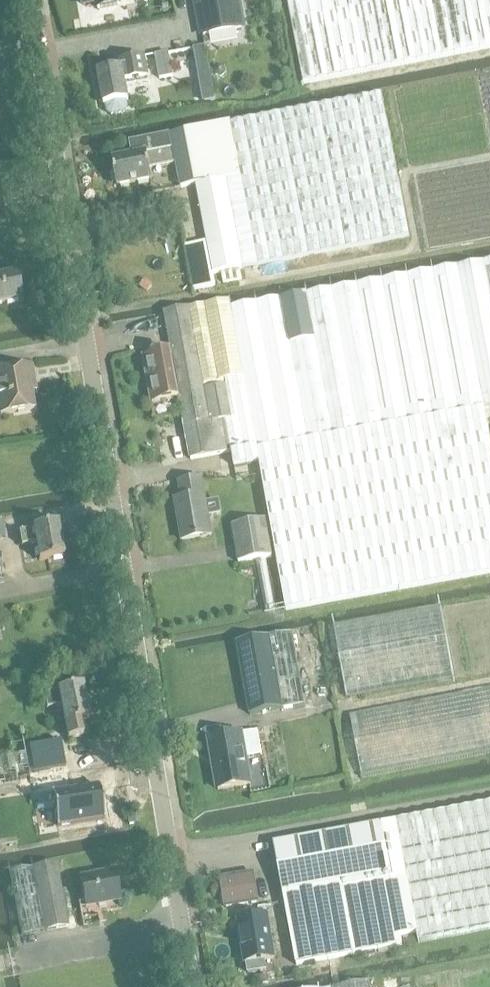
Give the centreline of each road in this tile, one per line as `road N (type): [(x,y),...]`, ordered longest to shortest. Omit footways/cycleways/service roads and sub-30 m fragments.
road 1 (tertiary): [(194,986),(32,0)]

